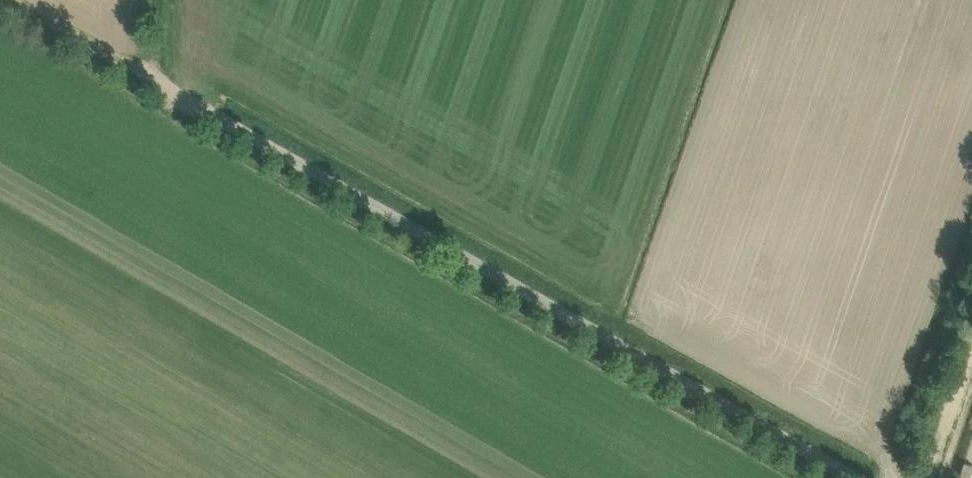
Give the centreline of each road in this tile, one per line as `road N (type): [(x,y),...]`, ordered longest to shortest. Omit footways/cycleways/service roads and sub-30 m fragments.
road 1 (unclassified): [(879,477),(158,78)]
road 2 (track): [(158,78),(31,0)]
road 3 (track): [(923,477),(971,339)]

